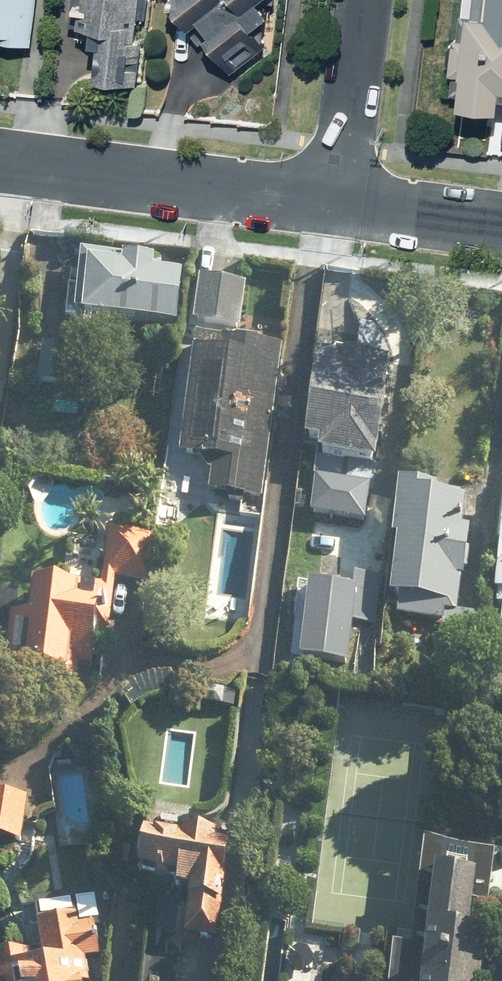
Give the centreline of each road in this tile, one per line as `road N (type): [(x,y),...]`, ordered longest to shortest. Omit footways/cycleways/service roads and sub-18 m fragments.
road 1 (residential): [(0,162),(337,204)]
road 2 (residential): [(337,204),(363,0)]
road 3 (residential): [(337,204),(501,225)]

